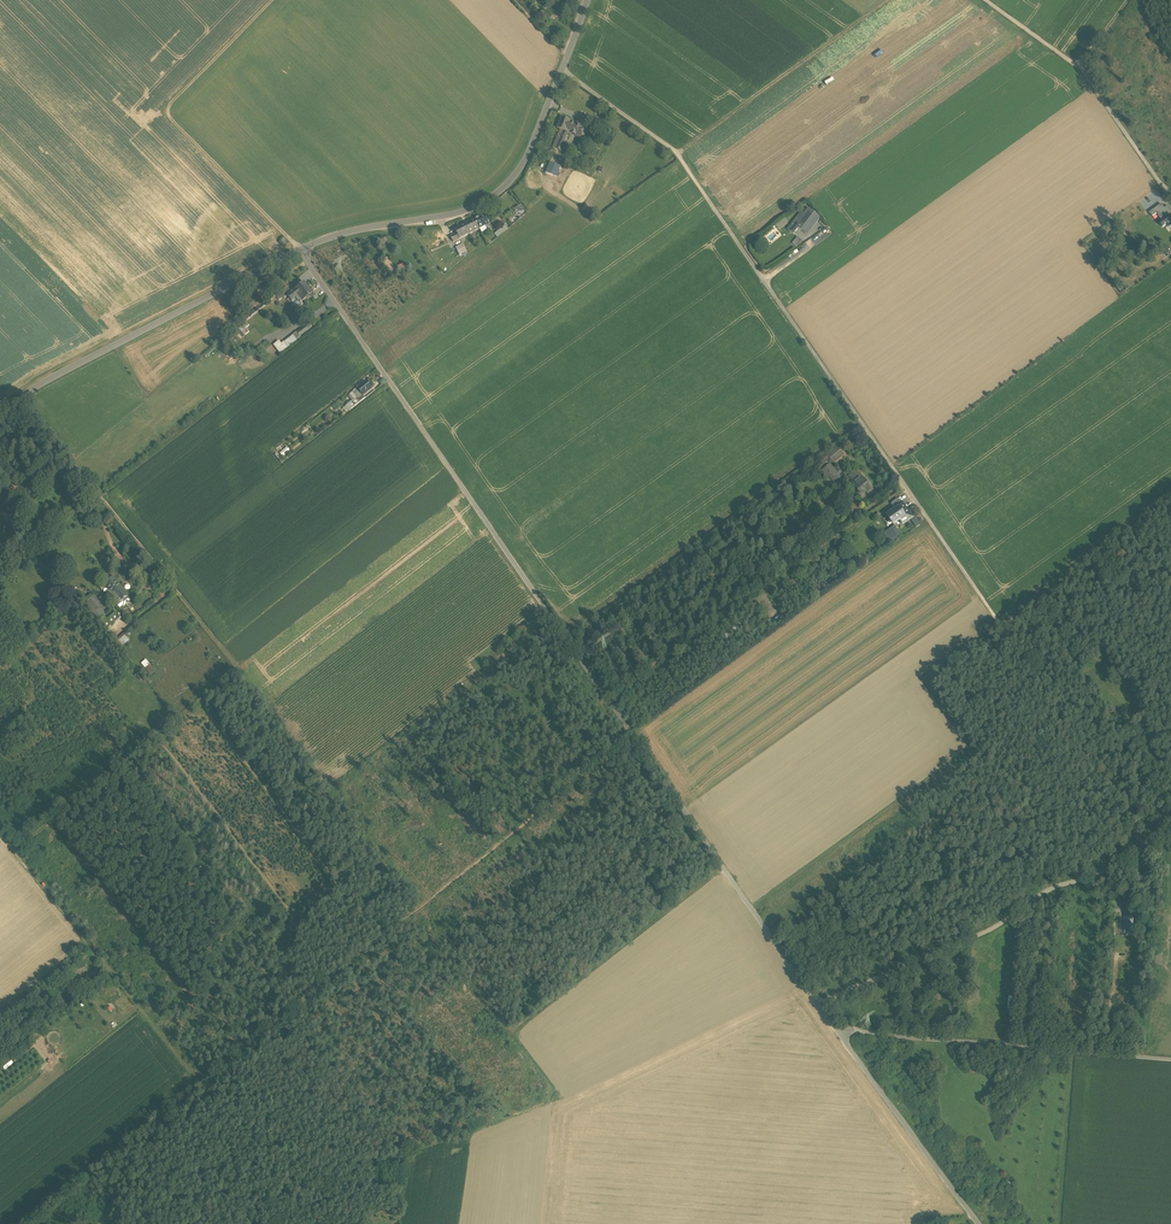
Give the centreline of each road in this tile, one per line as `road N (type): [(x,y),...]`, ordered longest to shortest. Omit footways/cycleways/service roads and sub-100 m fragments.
road 1 (unclassified): [(299,250),(608,710),(836,1029)]
road 2 (track): [(628,738),(26,1223)]
road 3 (secondary): [(586,0),(530,151),(496,194),(466,211),(349,232),(299,250)]
road 4 (track): [(1170,825),(1107,870),(1056,889),(976,940),(817,1004)]
road 5 (track): [(562,1102),(337,799)]
road 6 (track): [(273,0),(164,112),(299,250)]
road 7 (secondary): [(299,250),(0,412)]
road 8 (unclassified): [(1170,1059),(836,1029)]
road 9 (track): [(933,522),(1007,628),(1170,505)]
road 10 (track): [(203,1083),(0,833)]
road 11 (track): [(14,850),(242,673)]
road 12 (track): [(514,1035),(725,871)]
road 13 (track): [(176,590),(330,791)]
road 14 (unclassified): [(836,1029),(979,1223)]
road 15 (track): [(682,156),(871,19)]
road 16 (track): [(584,668),(680,576),(725,546)]

